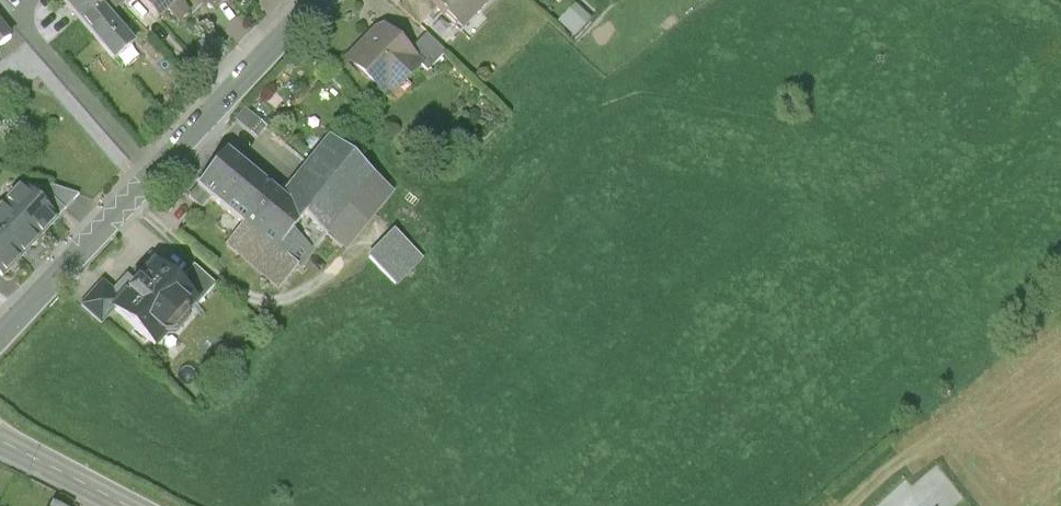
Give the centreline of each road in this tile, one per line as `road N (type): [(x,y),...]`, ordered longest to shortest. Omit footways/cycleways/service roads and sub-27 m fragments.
road 1 (tertiary): [(0,336),(314,0)]
road 2 (secondary): [(0,443),(124,505)]

